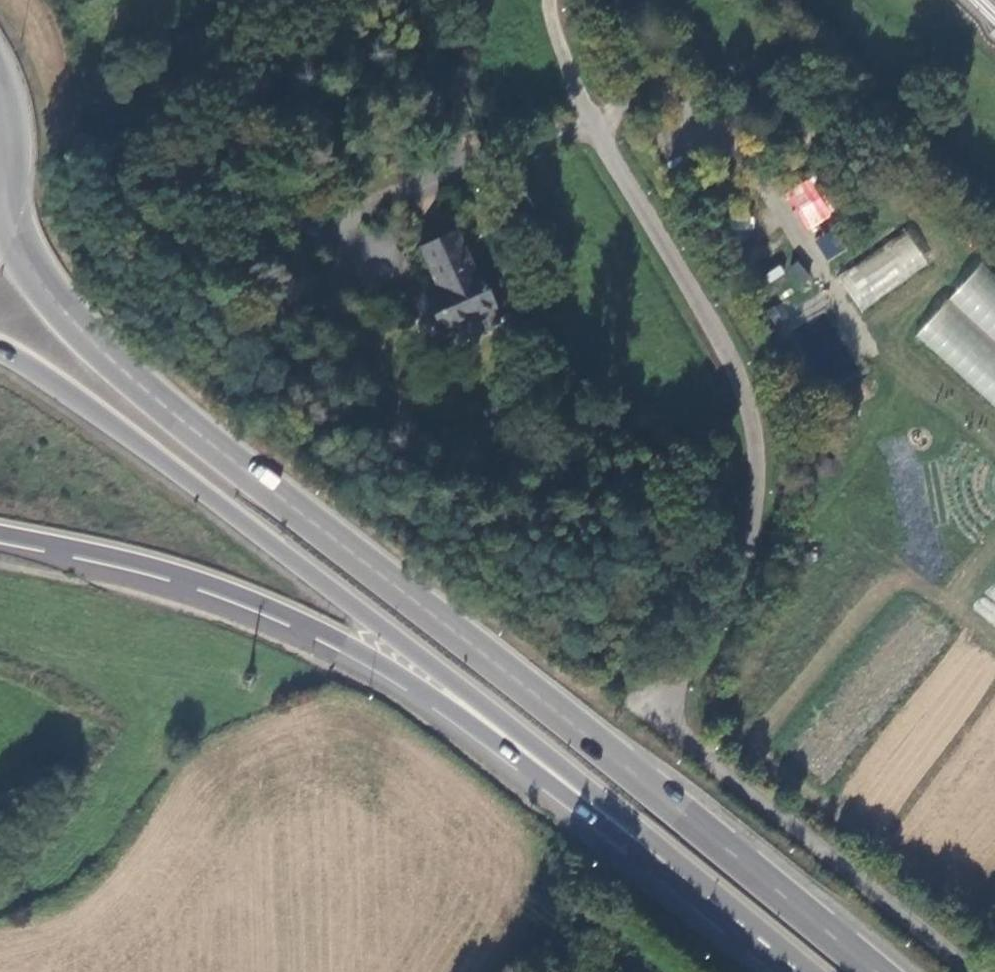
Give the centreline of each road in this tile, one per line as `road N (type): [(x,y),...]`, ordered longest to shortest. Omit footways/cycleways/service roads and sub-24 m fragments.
road 1 (trunk): [(876,971),(117,363),(42,286),(7,224)]
road 2 (residential): [(589,120),(711,317),(753,418),(758,493),(751,532),(732,588),(685,657),(675,722),(975,971)]
road 3 (trunk): [(0,347),(213,495),(481,701),(677,859),(751,930)]
road 4 (trunk): [(0,532),(192,577),(339,638),(397,671),(684,896),(751,930)]
road 5 (track): [(0,899),(48,881),(68,862),(144,733),(162,716),(251,689)]
road 6 (track): [(589,120),(626,103),(659,71),(687,38),(700,0)]
road 7 (trunk): [(7,224),(21,143),(0,62)]

